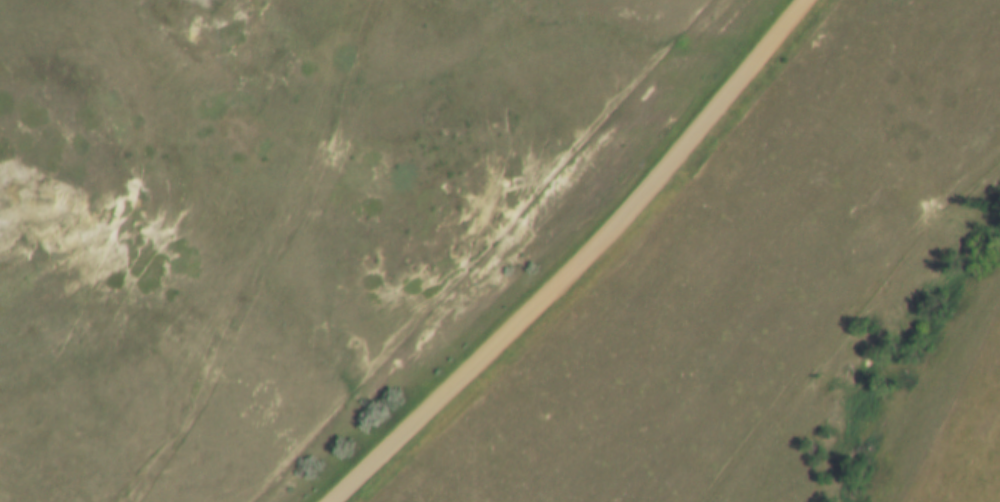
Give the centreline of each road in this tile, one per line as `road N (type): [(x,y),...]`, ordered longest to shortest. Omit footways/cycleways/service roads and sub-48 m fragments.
road 1 (tertiary): [(804,0),(587,258),(336,501)]

